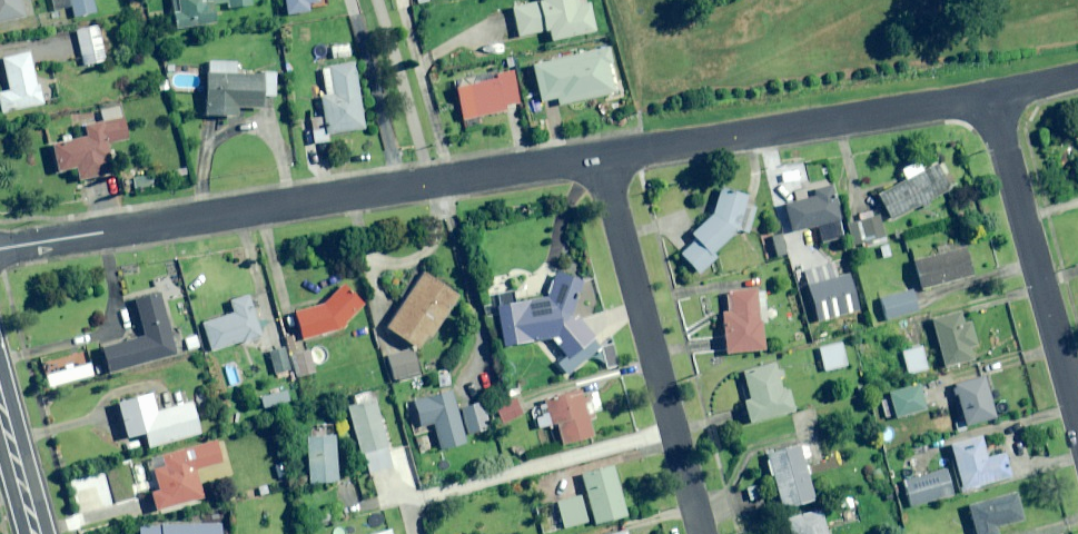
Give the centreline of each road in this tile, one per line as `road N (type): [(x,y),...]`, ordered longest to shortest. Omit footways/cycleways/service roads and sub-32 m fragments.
road 1 (residential): [(0,251),(601,158)]
road 2 (residential): [(601,158),(995,99)]
road 3 (residential): [(601,158),(702,533)]
road 4 (residential): [(995,99),(1077,408)]
road 5 (primary): [(0,378),(41,533)]

